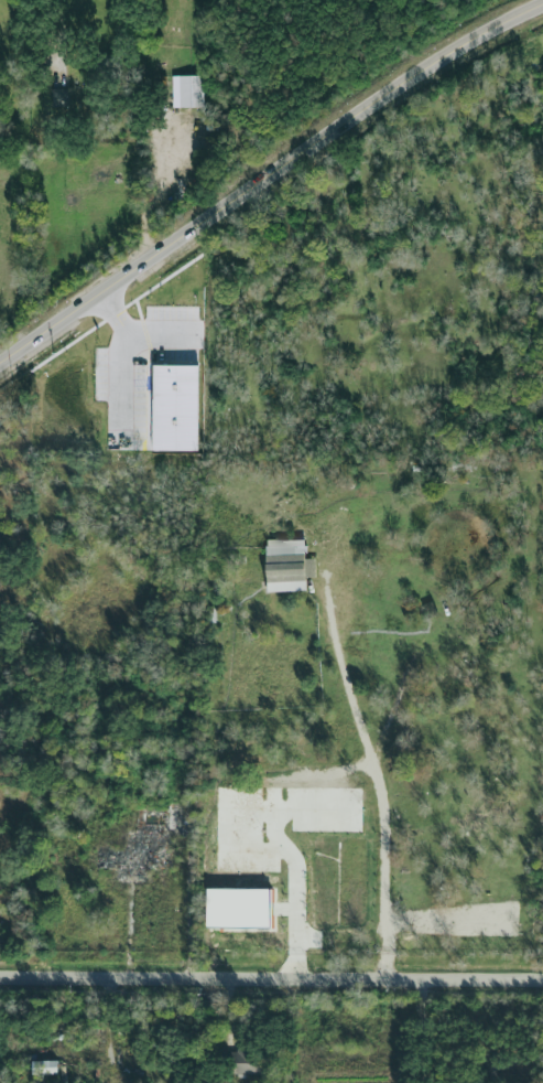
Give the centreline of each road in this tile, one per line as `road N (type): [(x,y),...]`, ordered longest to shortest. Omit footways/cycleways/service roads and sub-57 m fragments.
road 1 (secondary): [(0,363),(435,62),(542,6)]
road 2 (residential): [(0,979),(542,981)]

